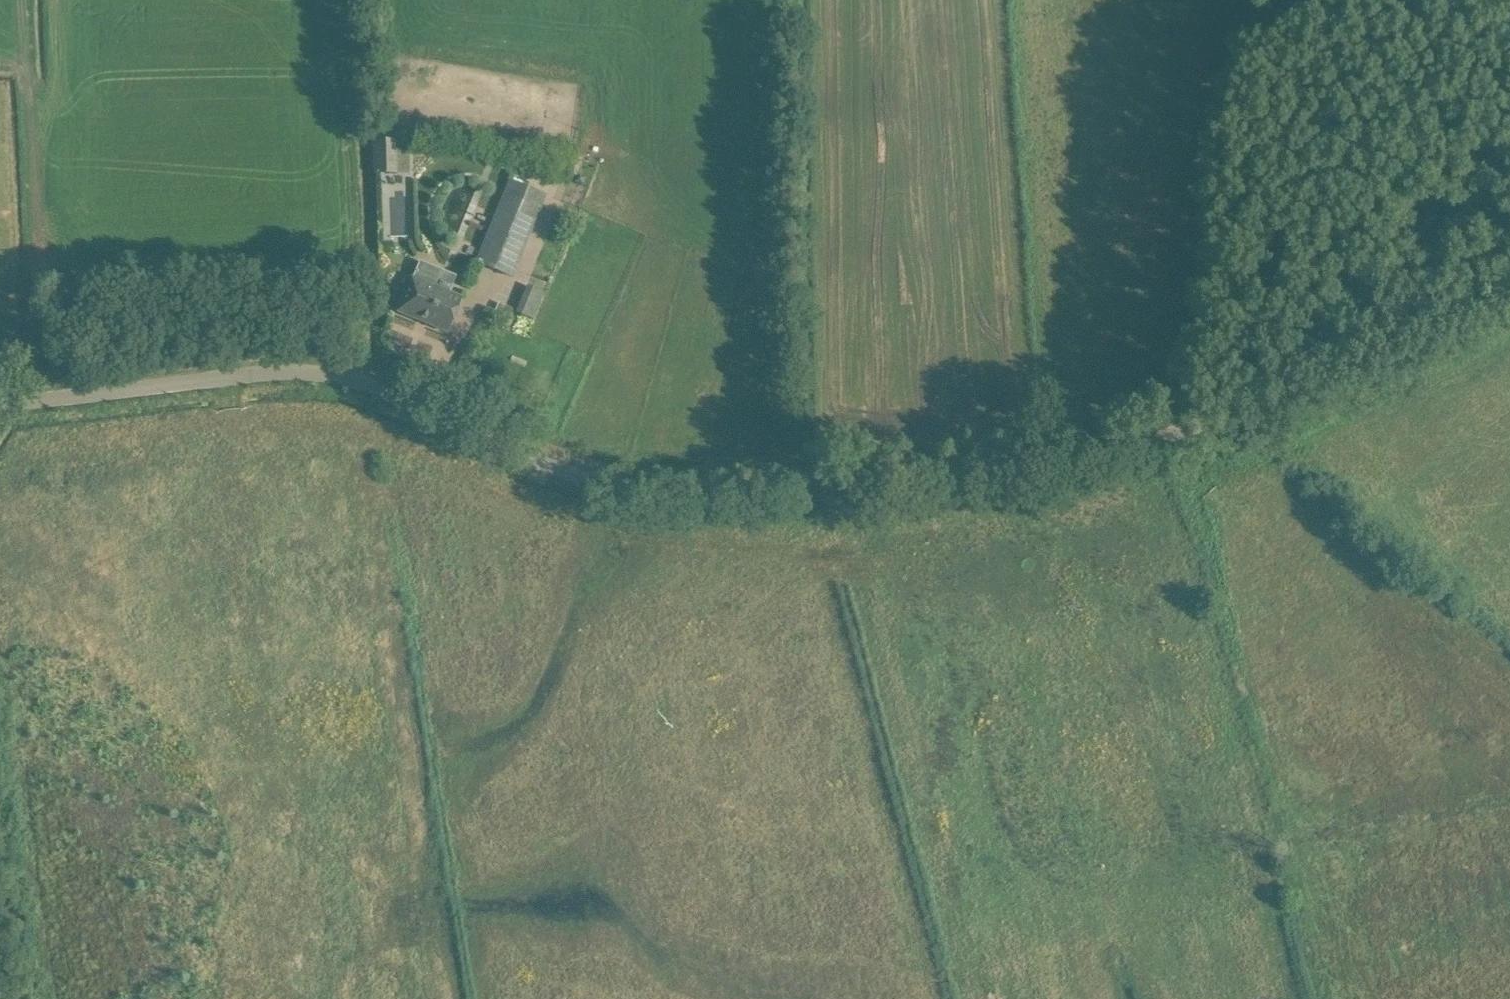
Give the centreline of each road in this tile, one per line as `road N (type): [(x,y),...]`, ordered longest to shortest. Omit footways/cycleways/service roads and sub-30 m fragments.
road 1 (unclassified): [(0,406),(322,373),(381,390),(587,479),(658,487),(982,474),(1117,449),(1205,428),(1275,396),(1380,325),(1455,232),(1509,116)]

